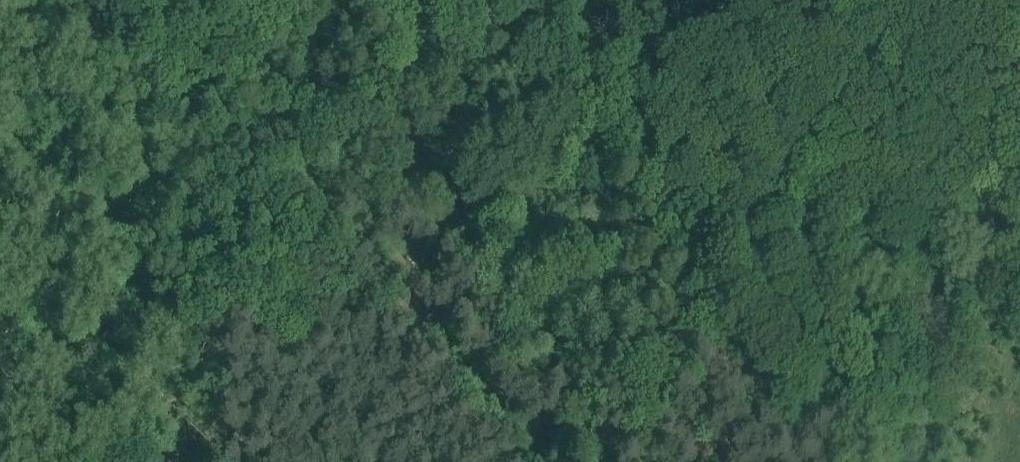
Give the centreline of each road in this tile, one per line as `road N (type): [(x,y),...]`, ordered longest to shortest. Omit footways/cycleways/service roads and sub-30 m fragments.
road 1 (track): [(1019,185),(920,435),(900,461)]

